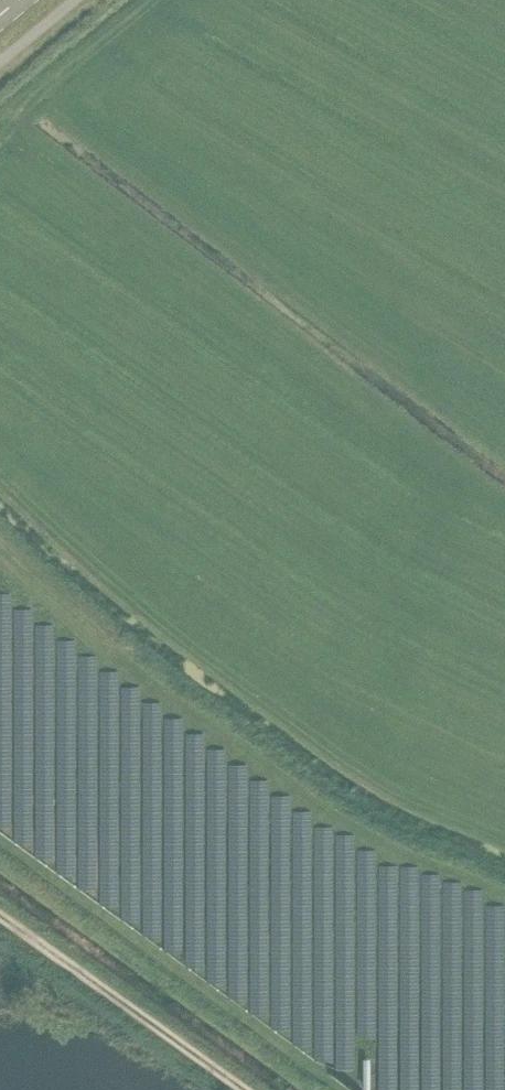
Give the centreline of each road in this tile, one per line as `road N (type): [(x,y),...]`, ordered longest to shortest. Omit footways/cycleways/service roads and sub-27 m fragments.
road 1 (track): [(248,1089),(0,916)]

